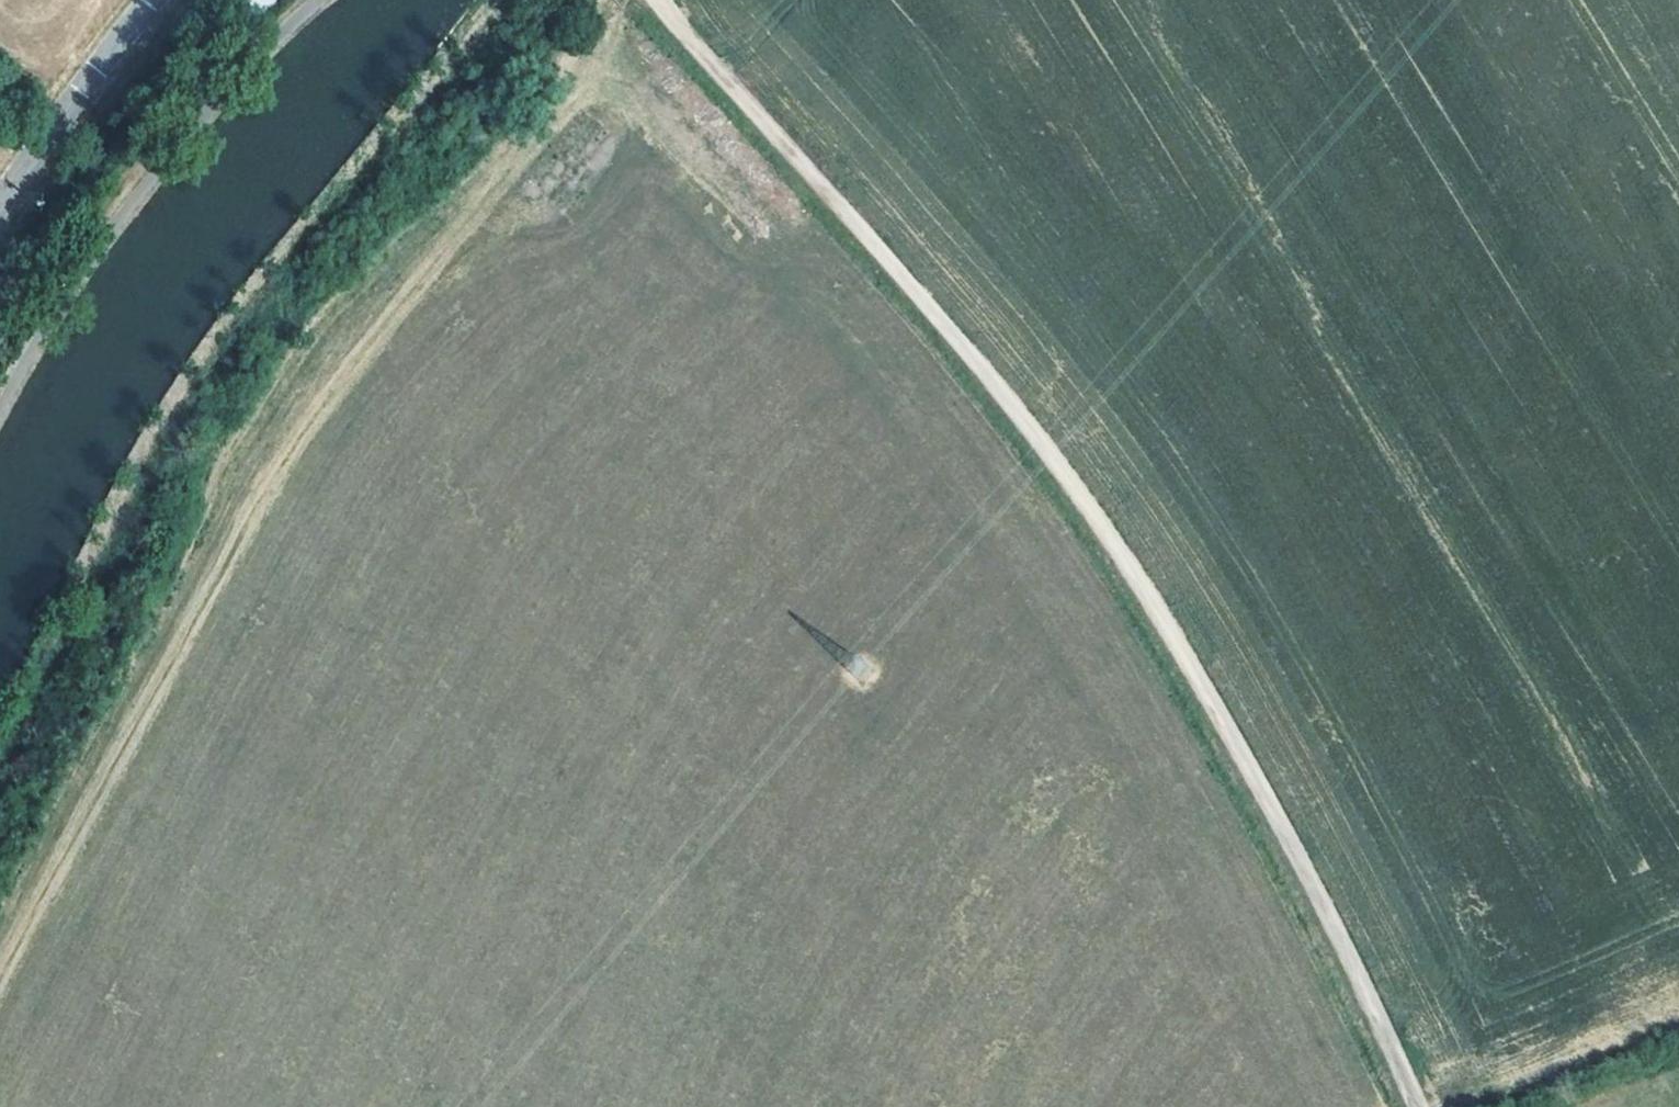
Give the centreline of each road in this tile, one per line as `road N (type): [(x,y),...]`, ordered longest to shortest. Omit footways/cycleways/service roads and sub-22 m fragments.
road 1 (track): [(651,0),(1087,506),(1413,1106)]
road 2 (unclassified): [(0,217),(163,0)]

